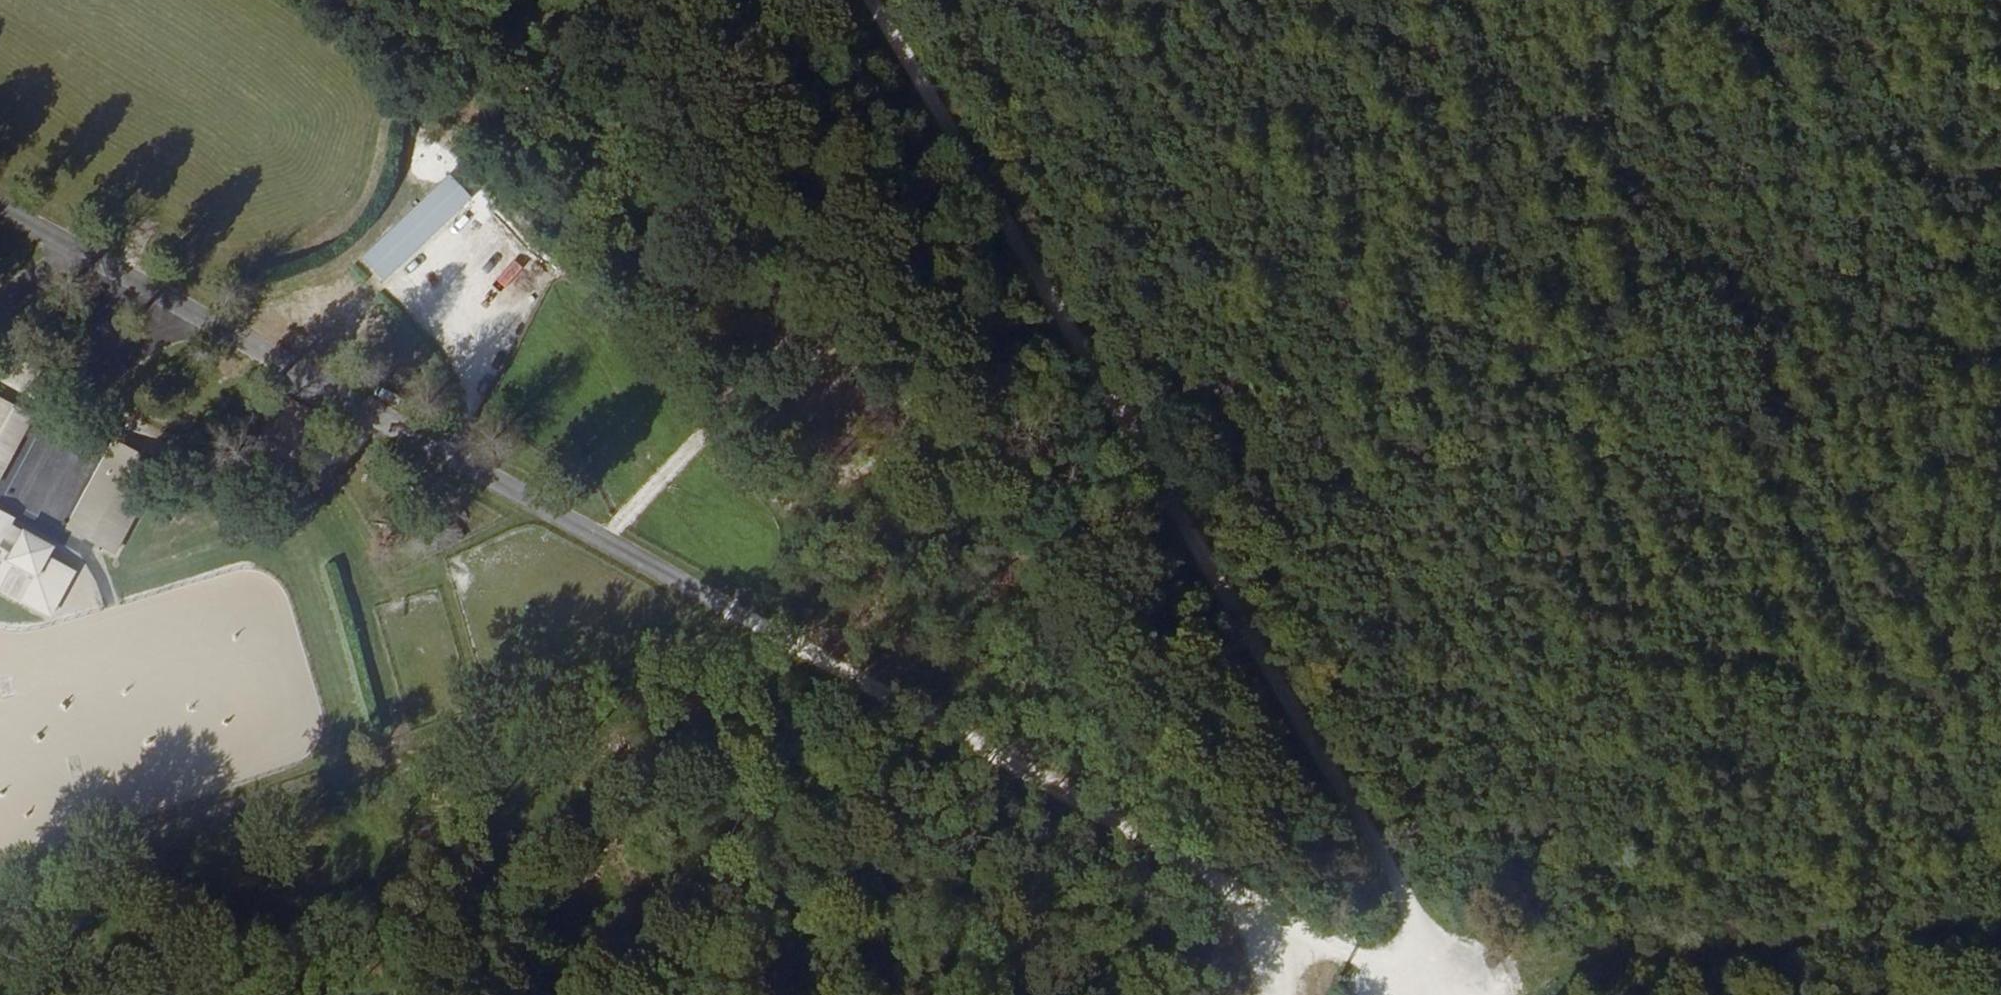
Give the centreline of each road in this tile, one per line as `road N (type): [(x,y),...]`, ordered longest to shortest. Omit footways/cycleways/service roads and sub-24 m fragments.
road 1 (track): [(1430,955),(1325,954),(1258,904),(0,212)]
road 2 (track): [(868,0),(1430,955)]
road 3 (track): [(2000,929),(1430,955)]

